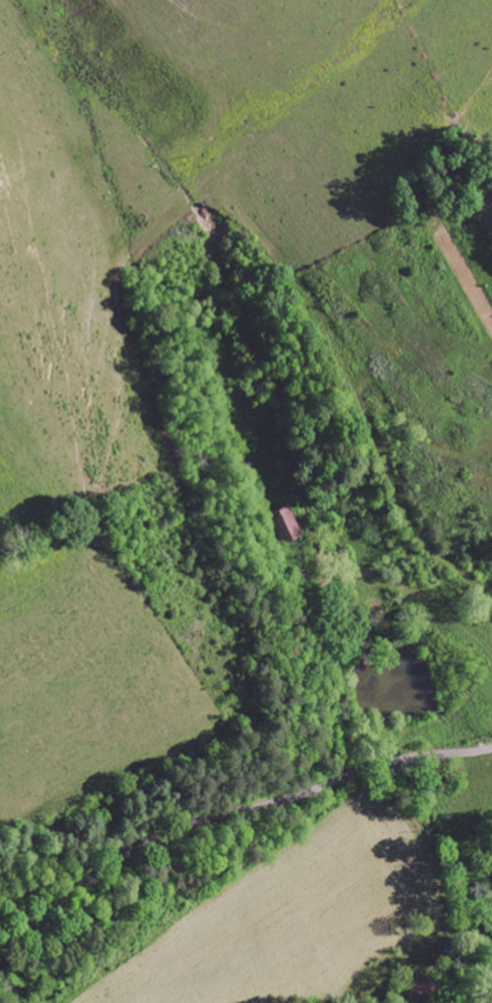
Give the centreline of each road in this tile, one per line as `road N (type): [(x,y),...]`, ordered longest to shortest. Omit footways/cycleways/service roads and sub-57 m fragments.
road 1 (residential): [(0,943),(125,858),(186,828),(395,761),(491,751)]

